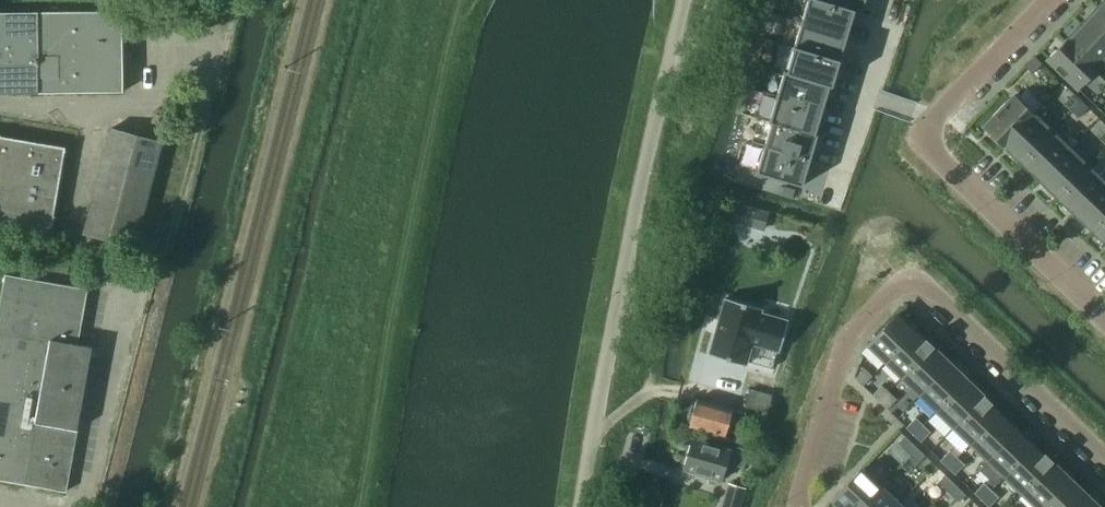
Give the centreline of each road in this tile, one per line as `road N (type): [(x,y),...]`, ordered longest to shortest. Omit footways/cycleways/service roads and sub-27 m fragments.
road 1 (residential): [(799,506),(848,336),(911,282),(930,289),(1104,458)]
road 2 (unclassified): [(580,506),(626,252),(685,0)]
road 3 (residential): [(1104,317),(941,161),(929,140),(931,124)]
road 4 (residential): [(931,124),(1050,0)]
road 5 (track): [(203,103),(167,258)]

